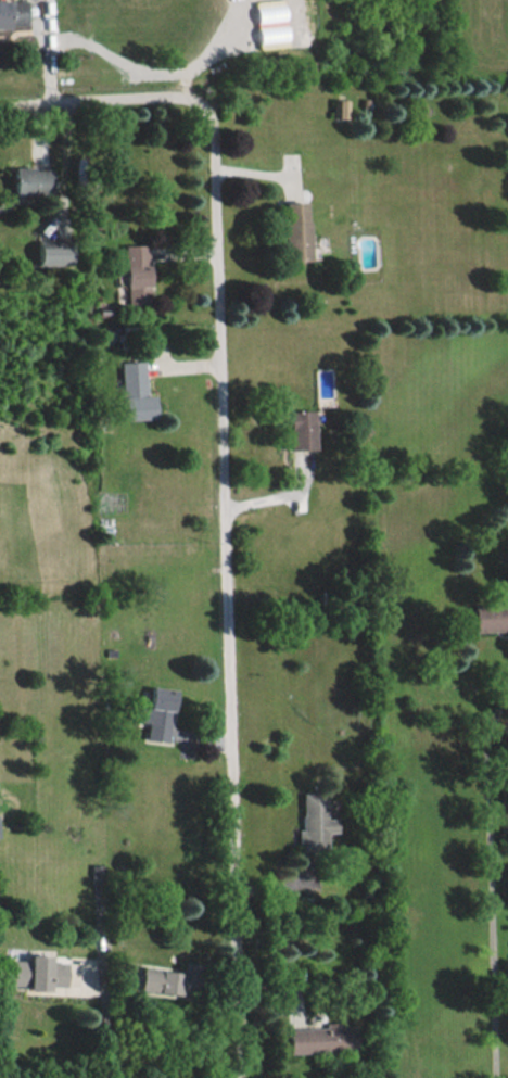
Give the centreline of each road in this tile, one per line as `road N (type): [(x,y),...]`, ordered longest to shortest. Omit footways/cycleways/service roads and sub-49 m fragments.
road 1 (residential): [(37,104),(185,98),(212,122),(238,1077)]

